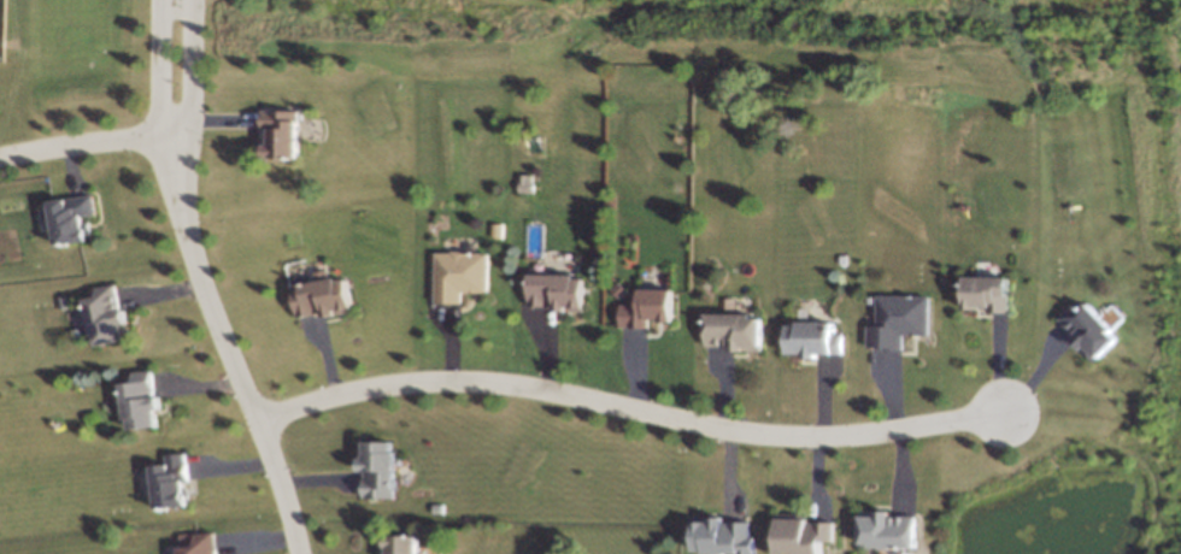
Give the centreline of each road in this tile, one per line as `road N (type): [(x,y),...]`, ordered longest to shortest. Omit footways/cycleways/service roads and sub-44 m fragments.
road 1 (residential): [(1006,416),(813,437),(728,430),(512,383),(428,379),(343,391),(257,423)]
road 2 (residential): [(299,553),(283,485),(183,219),(172,136)]
road 3 (residential): [(0,160),(172,136)]
road 4 (residential): [(172,136),(190,106),(195,0)]
road 5 (residential): [(164,0),(163,105),(172,136)]

